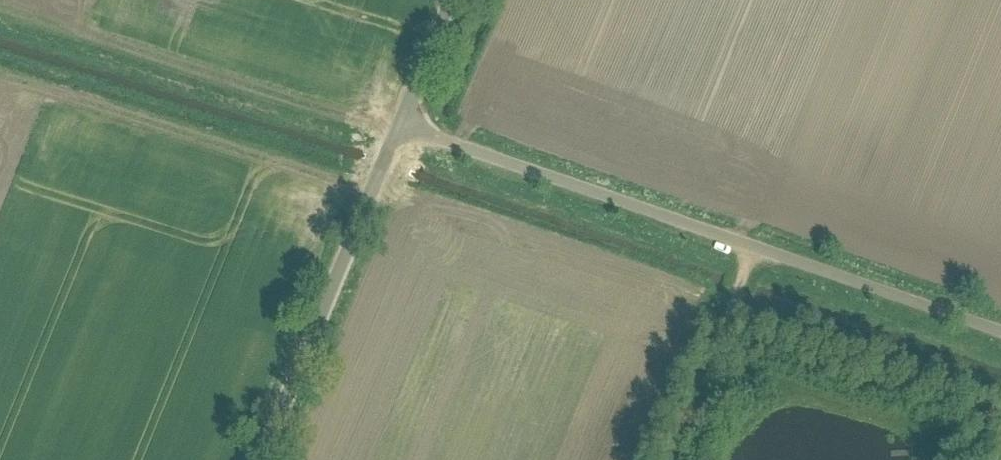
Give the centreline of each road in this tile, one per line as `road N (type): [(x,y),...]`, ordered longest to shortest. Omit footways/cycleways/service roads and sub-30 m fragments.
road 1 (unclassified): [(1000,331),(398,122)]
road 2 (unclassified): [(263,459),(398,122)]
road 3 (track): [(661,459),(747,243)]
road 4 (unclassified): [(398,122),(447,0)]

